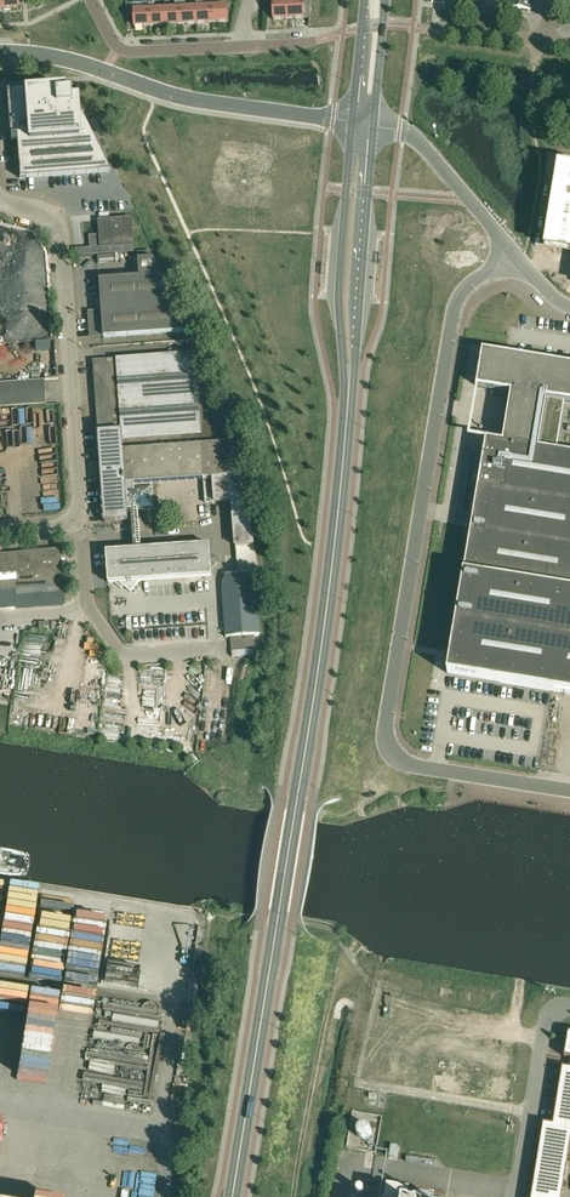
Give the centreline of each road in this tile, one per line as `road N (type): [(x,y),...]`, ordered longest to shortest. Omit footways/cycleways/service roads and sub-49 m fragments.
road 1 (unclassified): [(511,250),(465,288),(451,318),(386,740),(416,767),(569,791)]
road 2 (secondary): [(351,375),(326,622),(297,798)]
road 3 (secondary): [(234,1196),(297,798)]
road 4 (unclassified): [(352,122),(191,100),(59,57),(0,53)]
road 5 (unclassified): [(76,520),(62,244),(42,217),(0,201)]
road 6 (secondary): [(352,122),(340,283),(351,375)]
road 7 (secondary): [(351,375),(373,125)]
road 8 (residential): [(118,49),(317,40)]
road 9 (unclassified): [(511,250),(416,136),(373,125)]
road 10 (unclassified): [(76,520),(88,599),(117,647)]
road 11 (residential): [(548,40),(420,27)]
road 12 (secondary): [(373,125),(386,0)]
road 13 (secondary): [(365,0),(352,122)]

